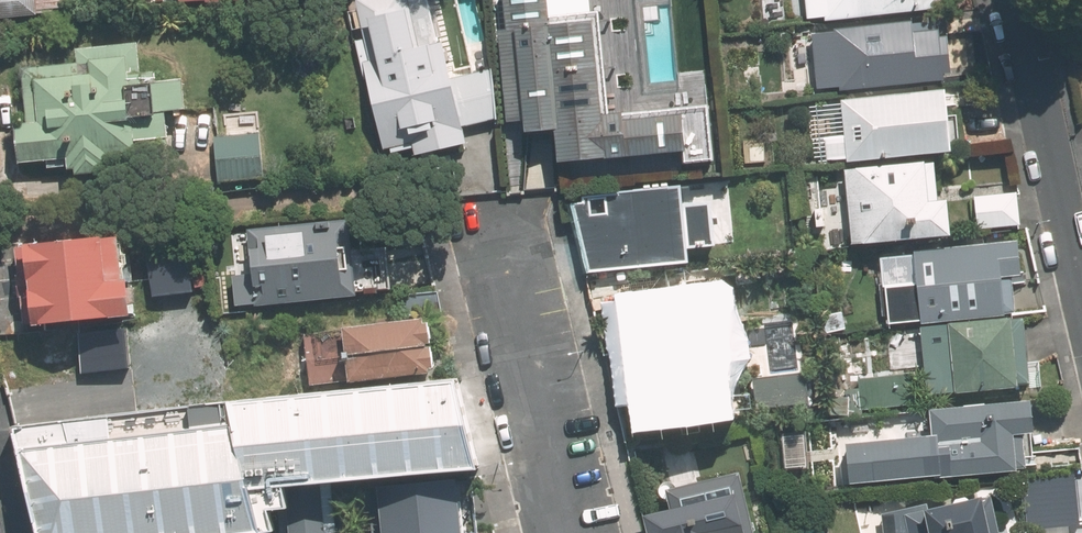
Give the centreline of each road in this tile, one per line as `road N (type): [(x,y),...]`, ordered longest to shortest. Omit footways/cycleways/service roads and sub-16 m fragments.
road 1 (residential): [(503,241),(575,532)]
road 2 (residential): [(1081,282),(1018,0)]

